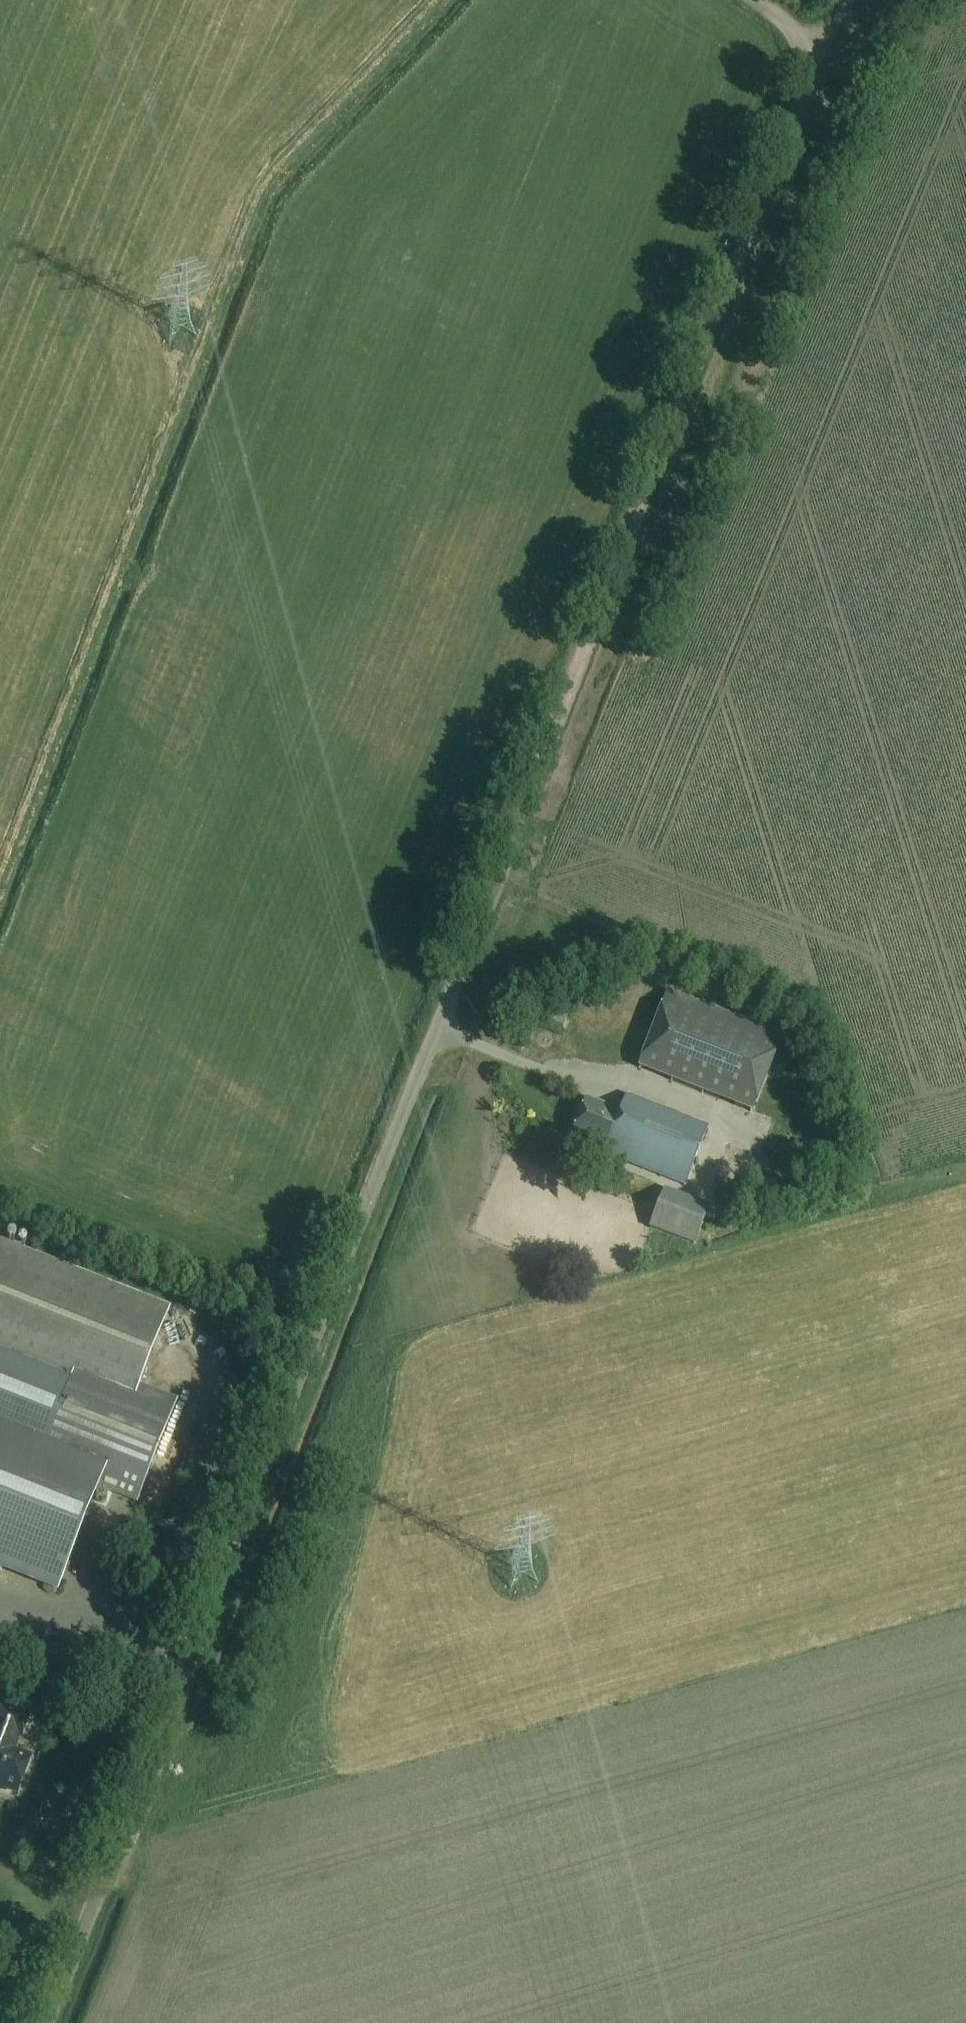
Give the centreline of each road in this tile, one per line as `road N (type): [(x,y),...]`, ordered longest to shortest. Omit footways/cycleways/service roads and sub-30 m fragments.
road 1 (unclassified): [(47,2022),(447,1007)]
road 2 (track): [(447,1007),(823,43)]

